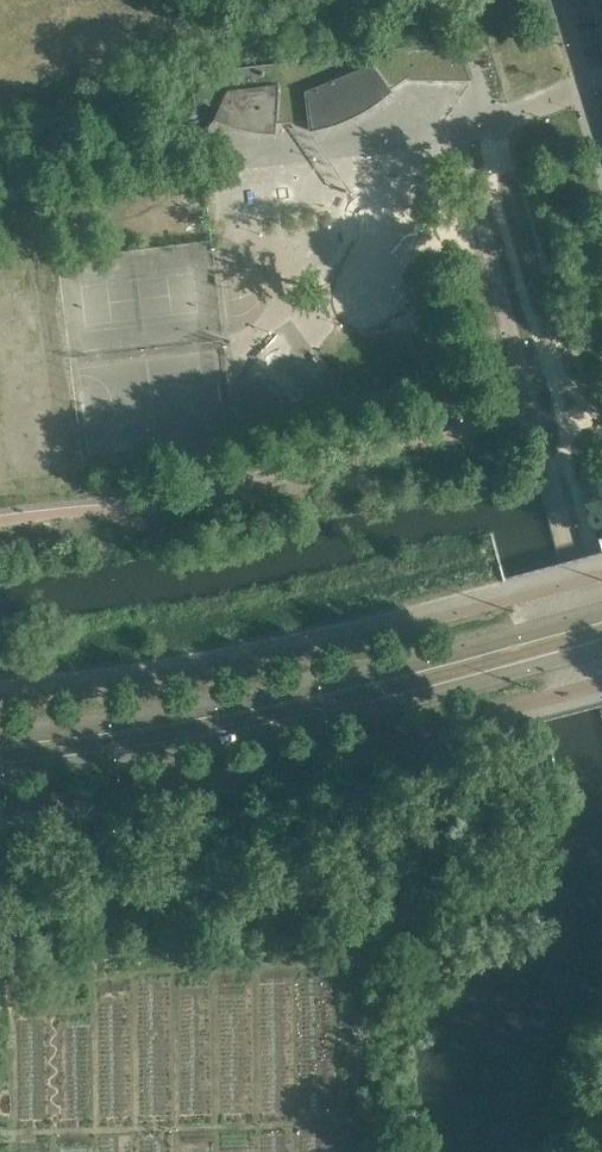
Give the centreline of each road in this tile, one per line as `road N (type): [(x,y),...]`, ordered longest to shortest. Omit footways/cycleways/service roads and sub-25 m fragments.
road 1 (tertiary): [(0,747),(115,735),(314,697),(601,623)]

